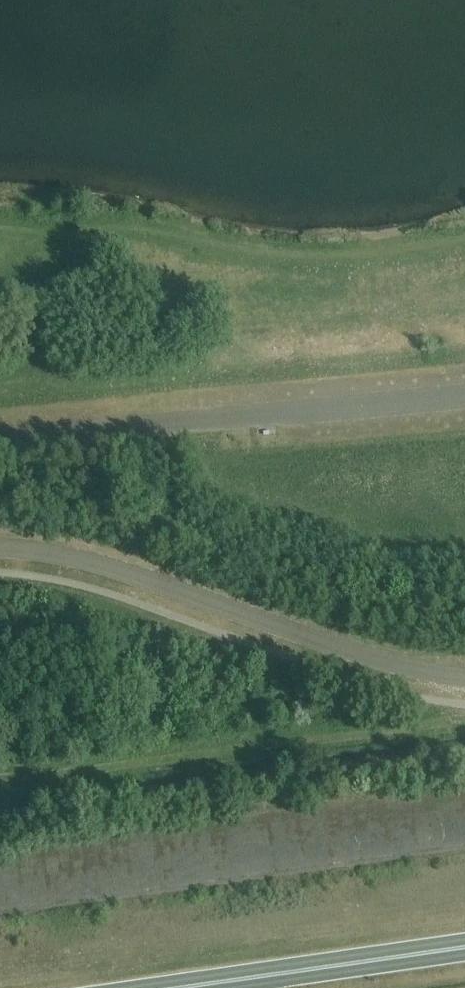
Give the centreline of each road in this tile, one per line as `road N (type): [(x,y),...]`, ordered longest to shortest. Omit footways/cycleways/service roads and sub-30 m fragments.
road 1 (unclassified): [(0,549),(95,563),(416,671),(464,679)]
road 2 (unclassified): [(0,435),(464,394)]
road 3 (trunk): [(175,987),(464,948)]

